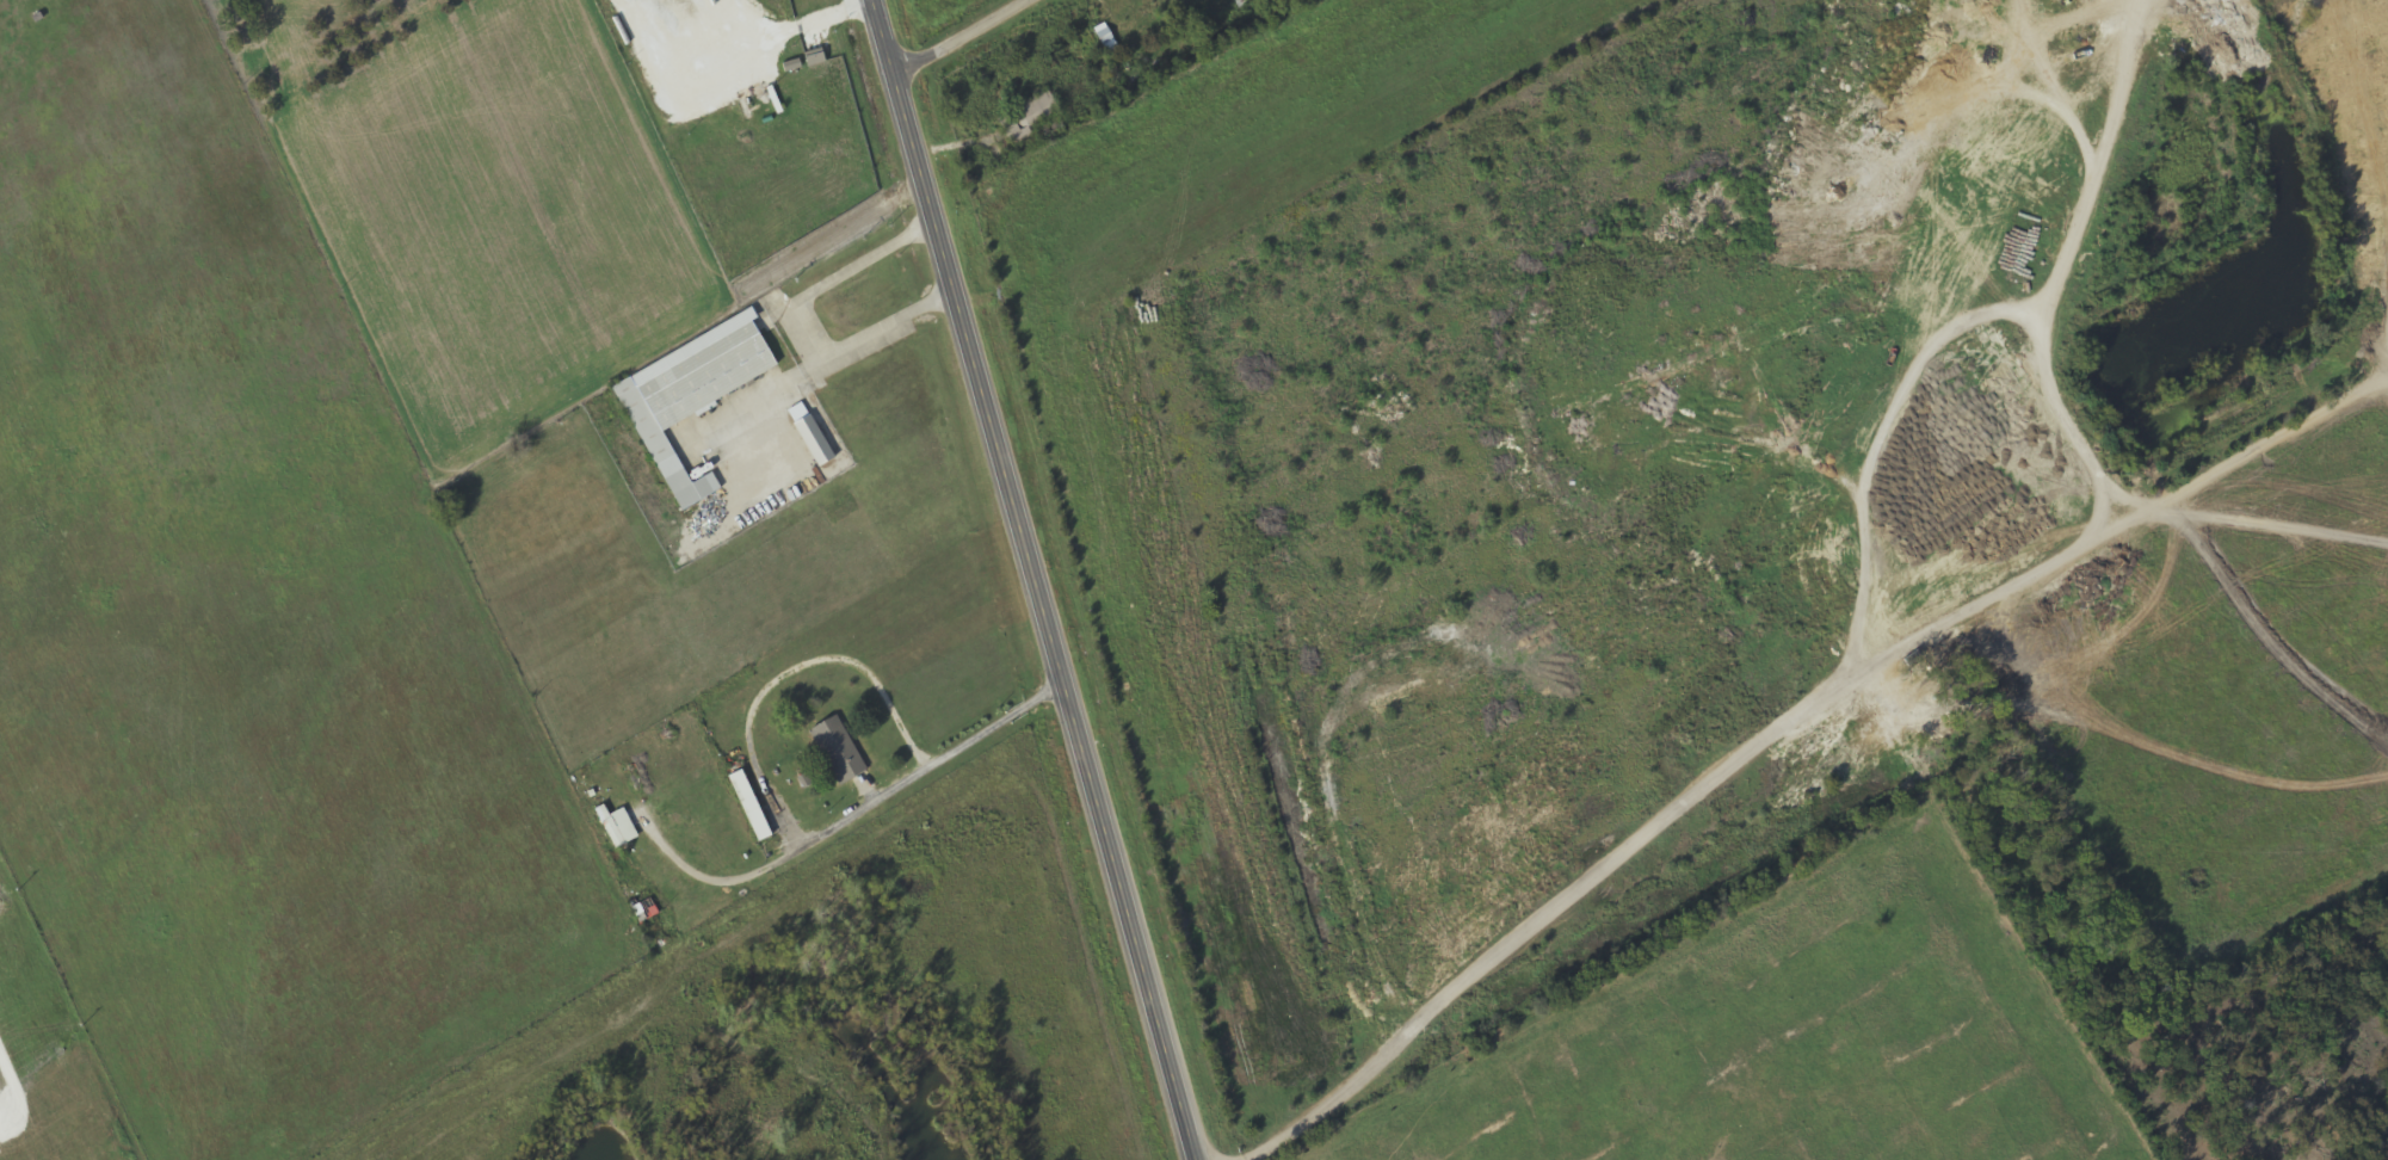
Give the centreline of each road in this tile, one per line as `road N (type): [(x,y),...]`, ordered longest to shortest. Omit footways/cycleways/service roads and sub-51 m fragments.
road 1 (tertiary): [(872,0),(1197,1159)]
road 2 (residential): [(894,78),(1031,0)]

